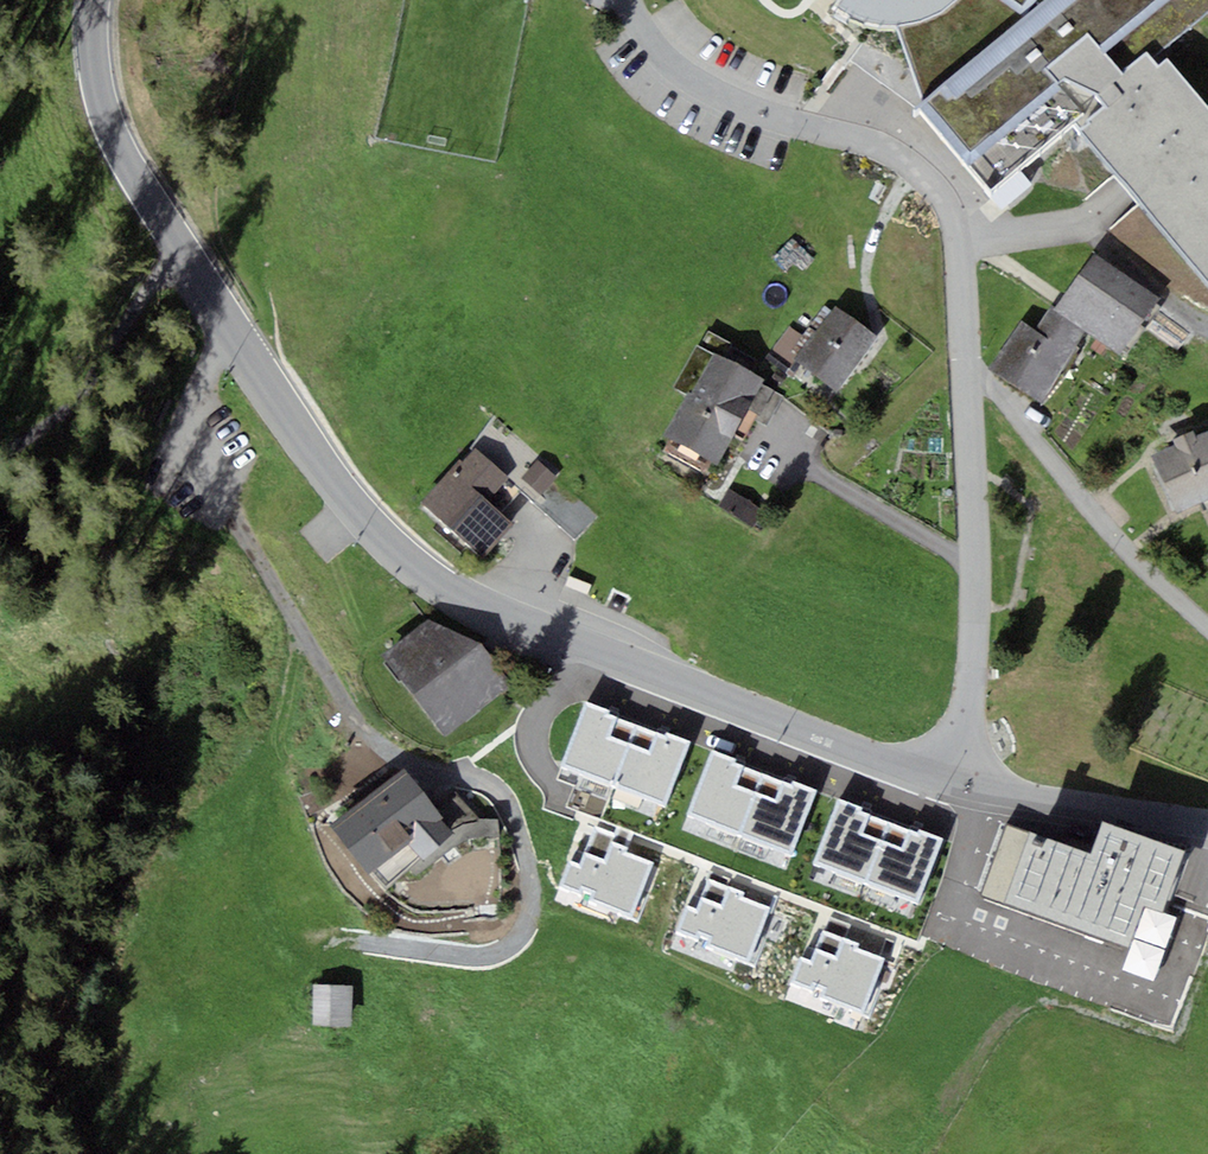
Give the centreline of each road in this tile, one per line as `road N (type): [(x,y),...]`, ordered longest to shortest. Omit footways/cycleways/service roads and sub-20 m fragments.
road 1 (tertiary): [(951,779),(461,595),(362,513),(235,332)]
road 2 (residential): [(970,369),(974,226),(953,186),(694,82),(629,0)]
road 3 (residential): [(970,369),(979,572),(973,683),(951,779)]
road 4 (tertiary): [(235,332),(112,132),(91,73),(92,0)]
road 5 (track): [(189,260),(0,501)]
road 6 (tertiary): [(1207,825),(951,779)]

